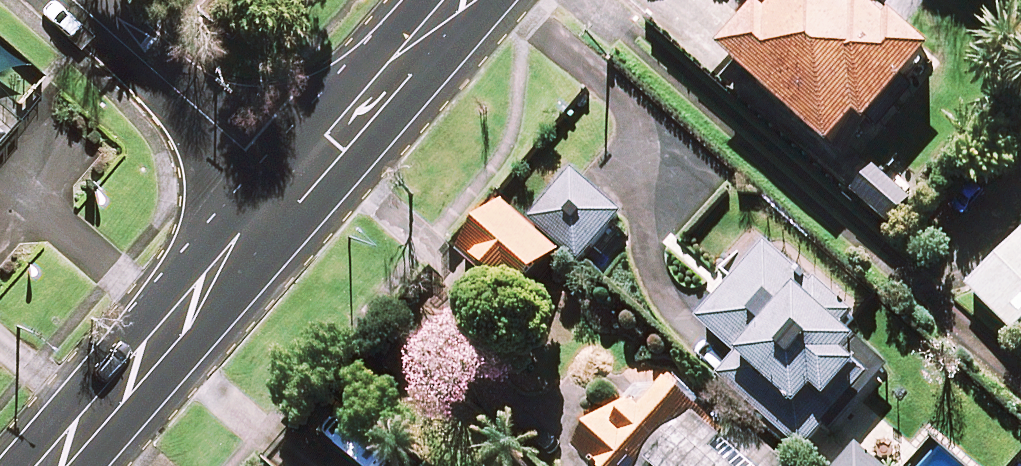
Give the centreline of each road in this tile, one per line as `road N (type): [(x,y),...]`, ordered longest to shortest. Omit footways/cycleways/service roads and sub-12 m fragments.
road 1 (secondary): [(63,465),(198,306),(282,178)]
road 2 (residential): [(75,0),(282,178)]
road 3 (secondary): [(282,178),(459,0)]

